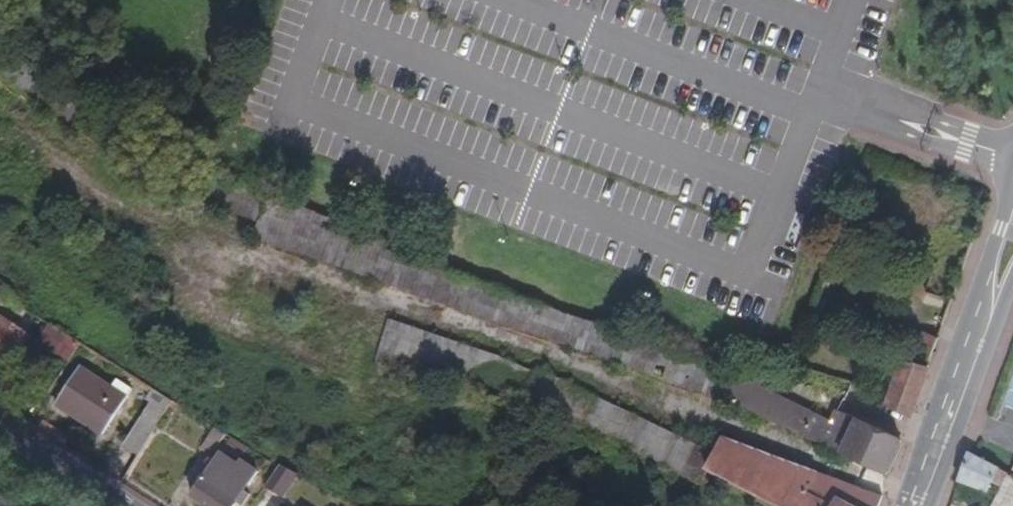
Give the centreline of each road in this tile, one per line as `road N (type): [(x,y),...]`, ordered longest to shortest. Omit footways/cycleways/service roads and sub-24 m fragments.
road 1 (tertiary): [(921,505),(1012,240)]
road 2 (residential): [(0,422),(128,505)]

